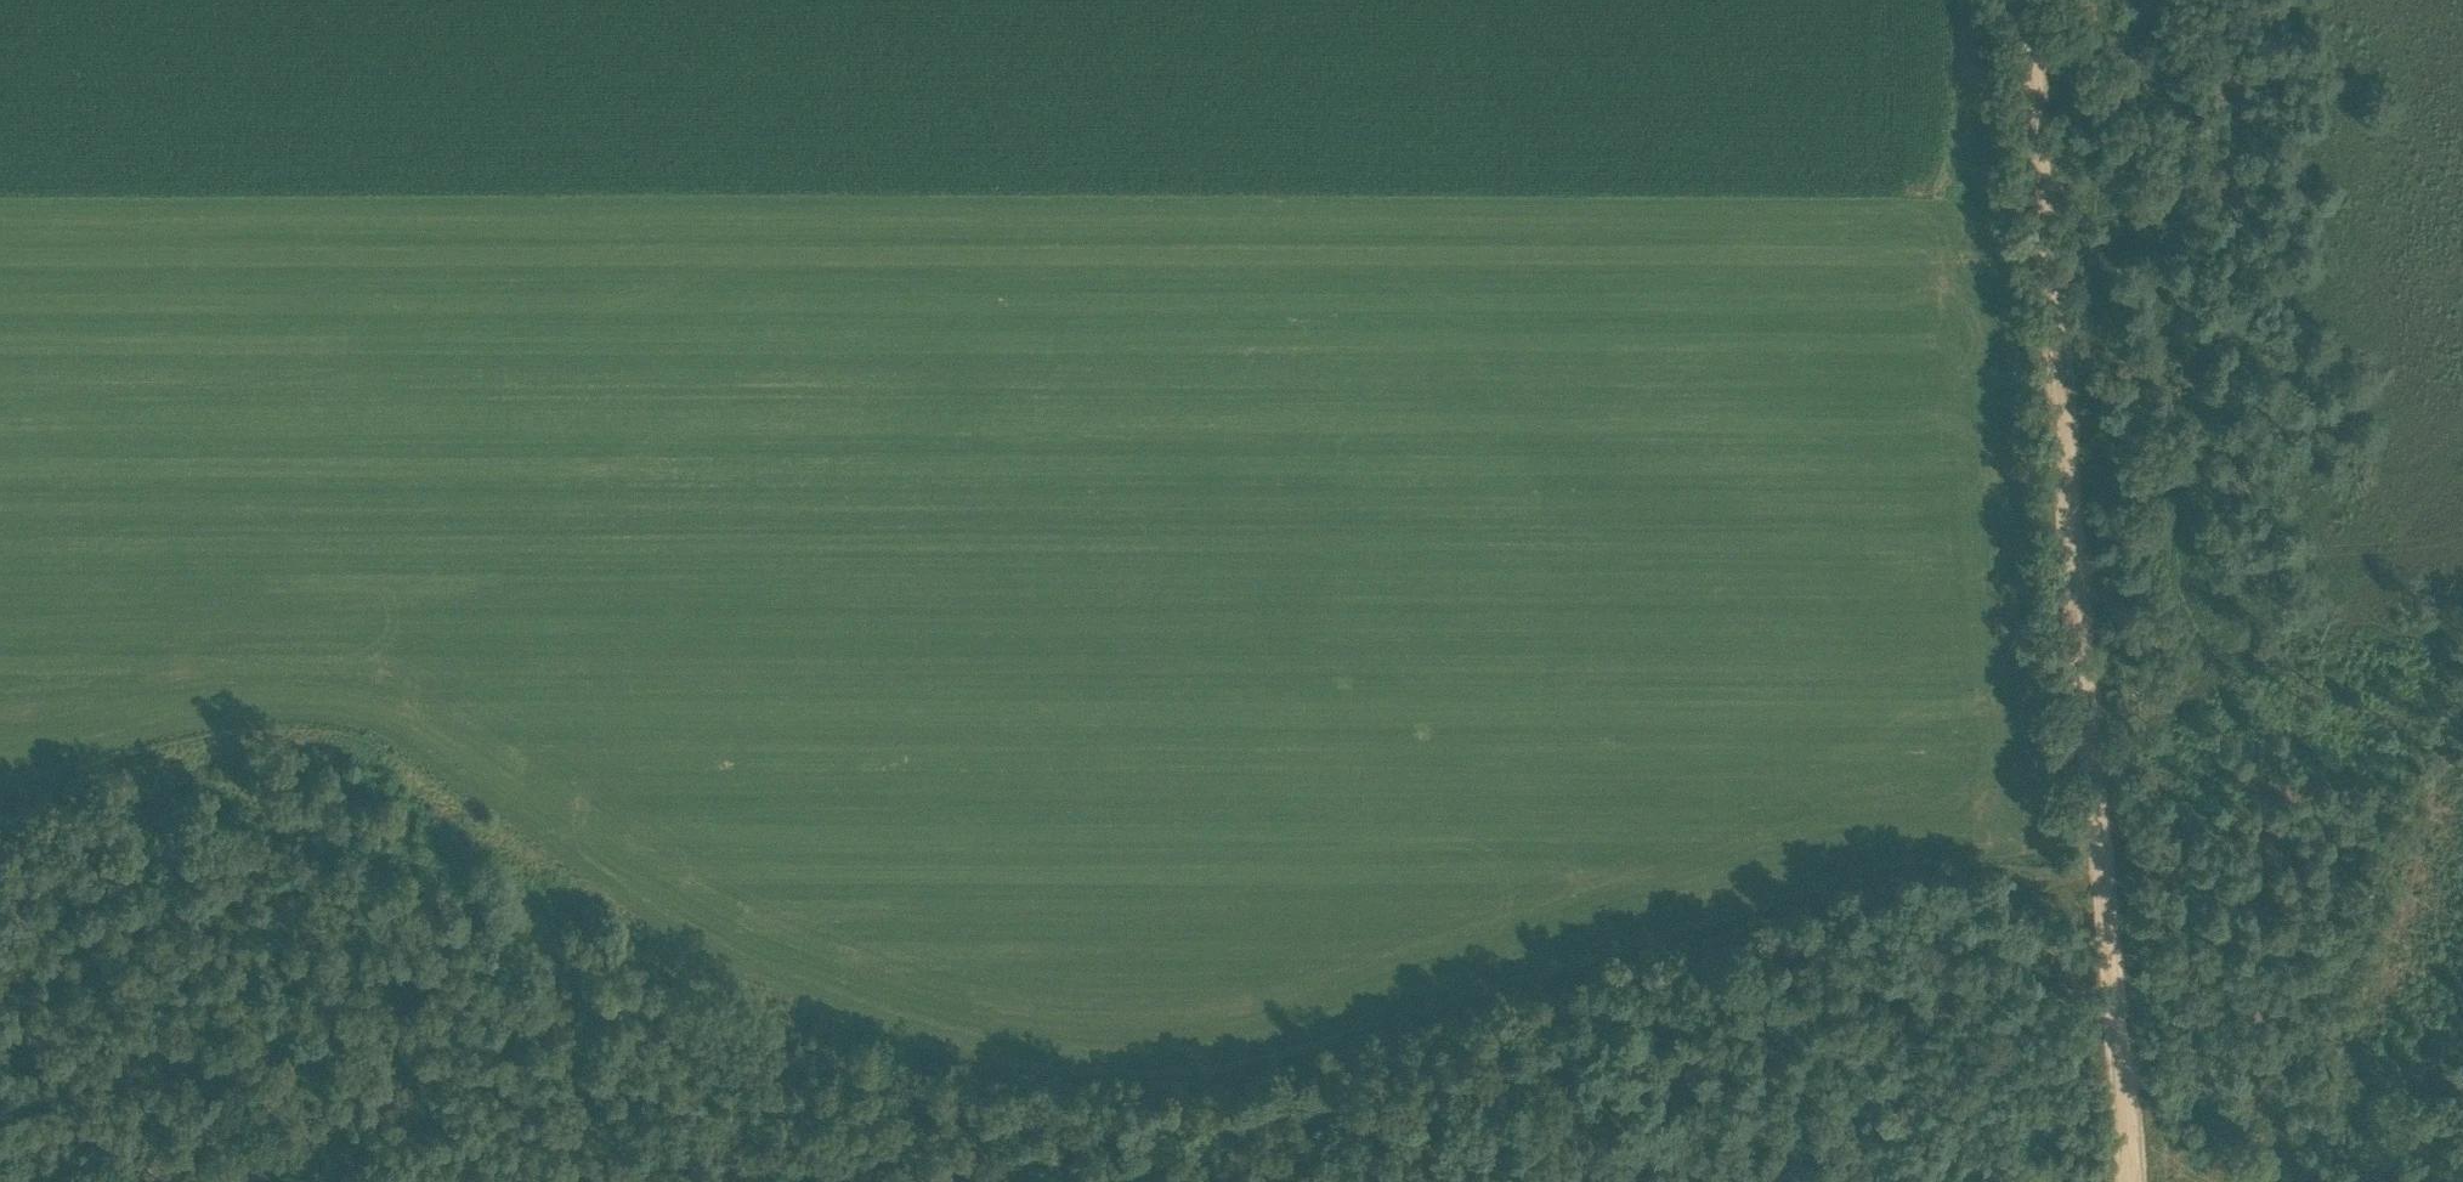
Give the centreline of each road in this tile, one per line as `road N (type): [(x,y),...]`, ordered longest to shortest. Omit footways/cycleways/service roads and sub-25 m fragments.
road 1 (track): [(2131,1181),(2036,0)]
road 2 (track): [(2042,1181),(2127,1145),(2210,1181)]

